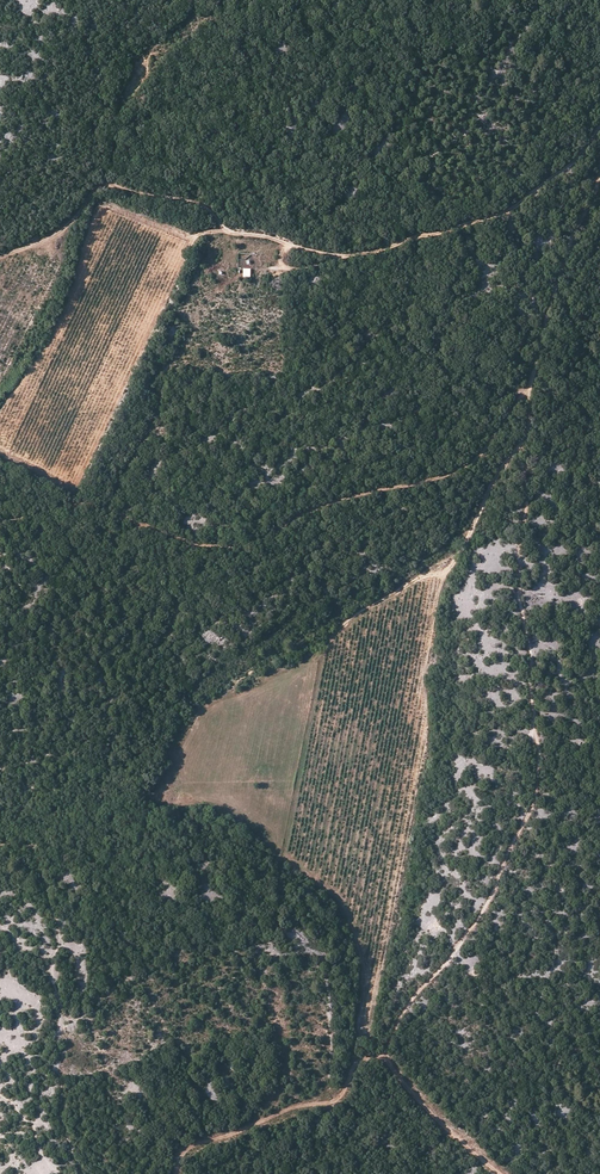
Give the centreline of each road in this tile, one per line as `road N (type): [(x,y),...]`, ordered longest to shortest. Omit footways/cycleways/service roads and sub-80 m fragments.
road 1 (track): [(385,1058),(417,992),(480,918),(537,793),(532,656),(521,603),(527,508),(518,446)]
road 2 (track): [(0,522),(77,504),(183,541),(235,547),(309,511),(467,466),(529,392)]
road 3 (track): [(341,257),(233,233),(200,203),(106,183),(69,224),(0,255)]
road 4 (track): [(599,127),(583,153),(507,212),(287,270)]
road 5 (track): [(337,630),(452,553),(518,446)]
road 6 (track): [(385,1058),(354,1065),(338,1098),(187,1148),(177,1173)]
road 7 (track): [(529,392),(570,239),(599,168)]
road 8 (track): [(501,1173),(385,1058)]
road 9 (track): [(166,377),(160,408),(107,512)]

